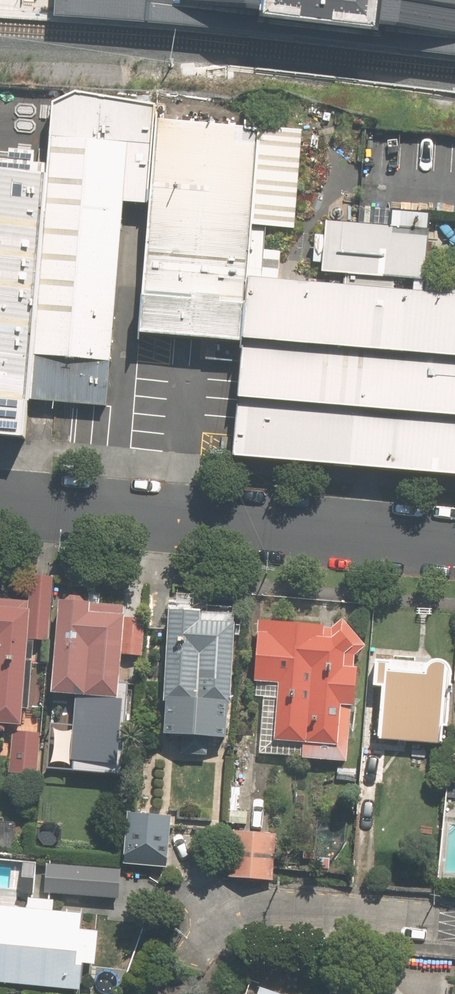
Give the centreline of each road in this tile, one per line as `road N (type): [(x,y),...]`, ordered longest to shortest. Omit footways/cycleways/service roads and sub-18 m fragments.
road 1 (residential): [(454,543),(0,507)]
road 2 (residential): [(454,922),(248,906),(195,957)]

